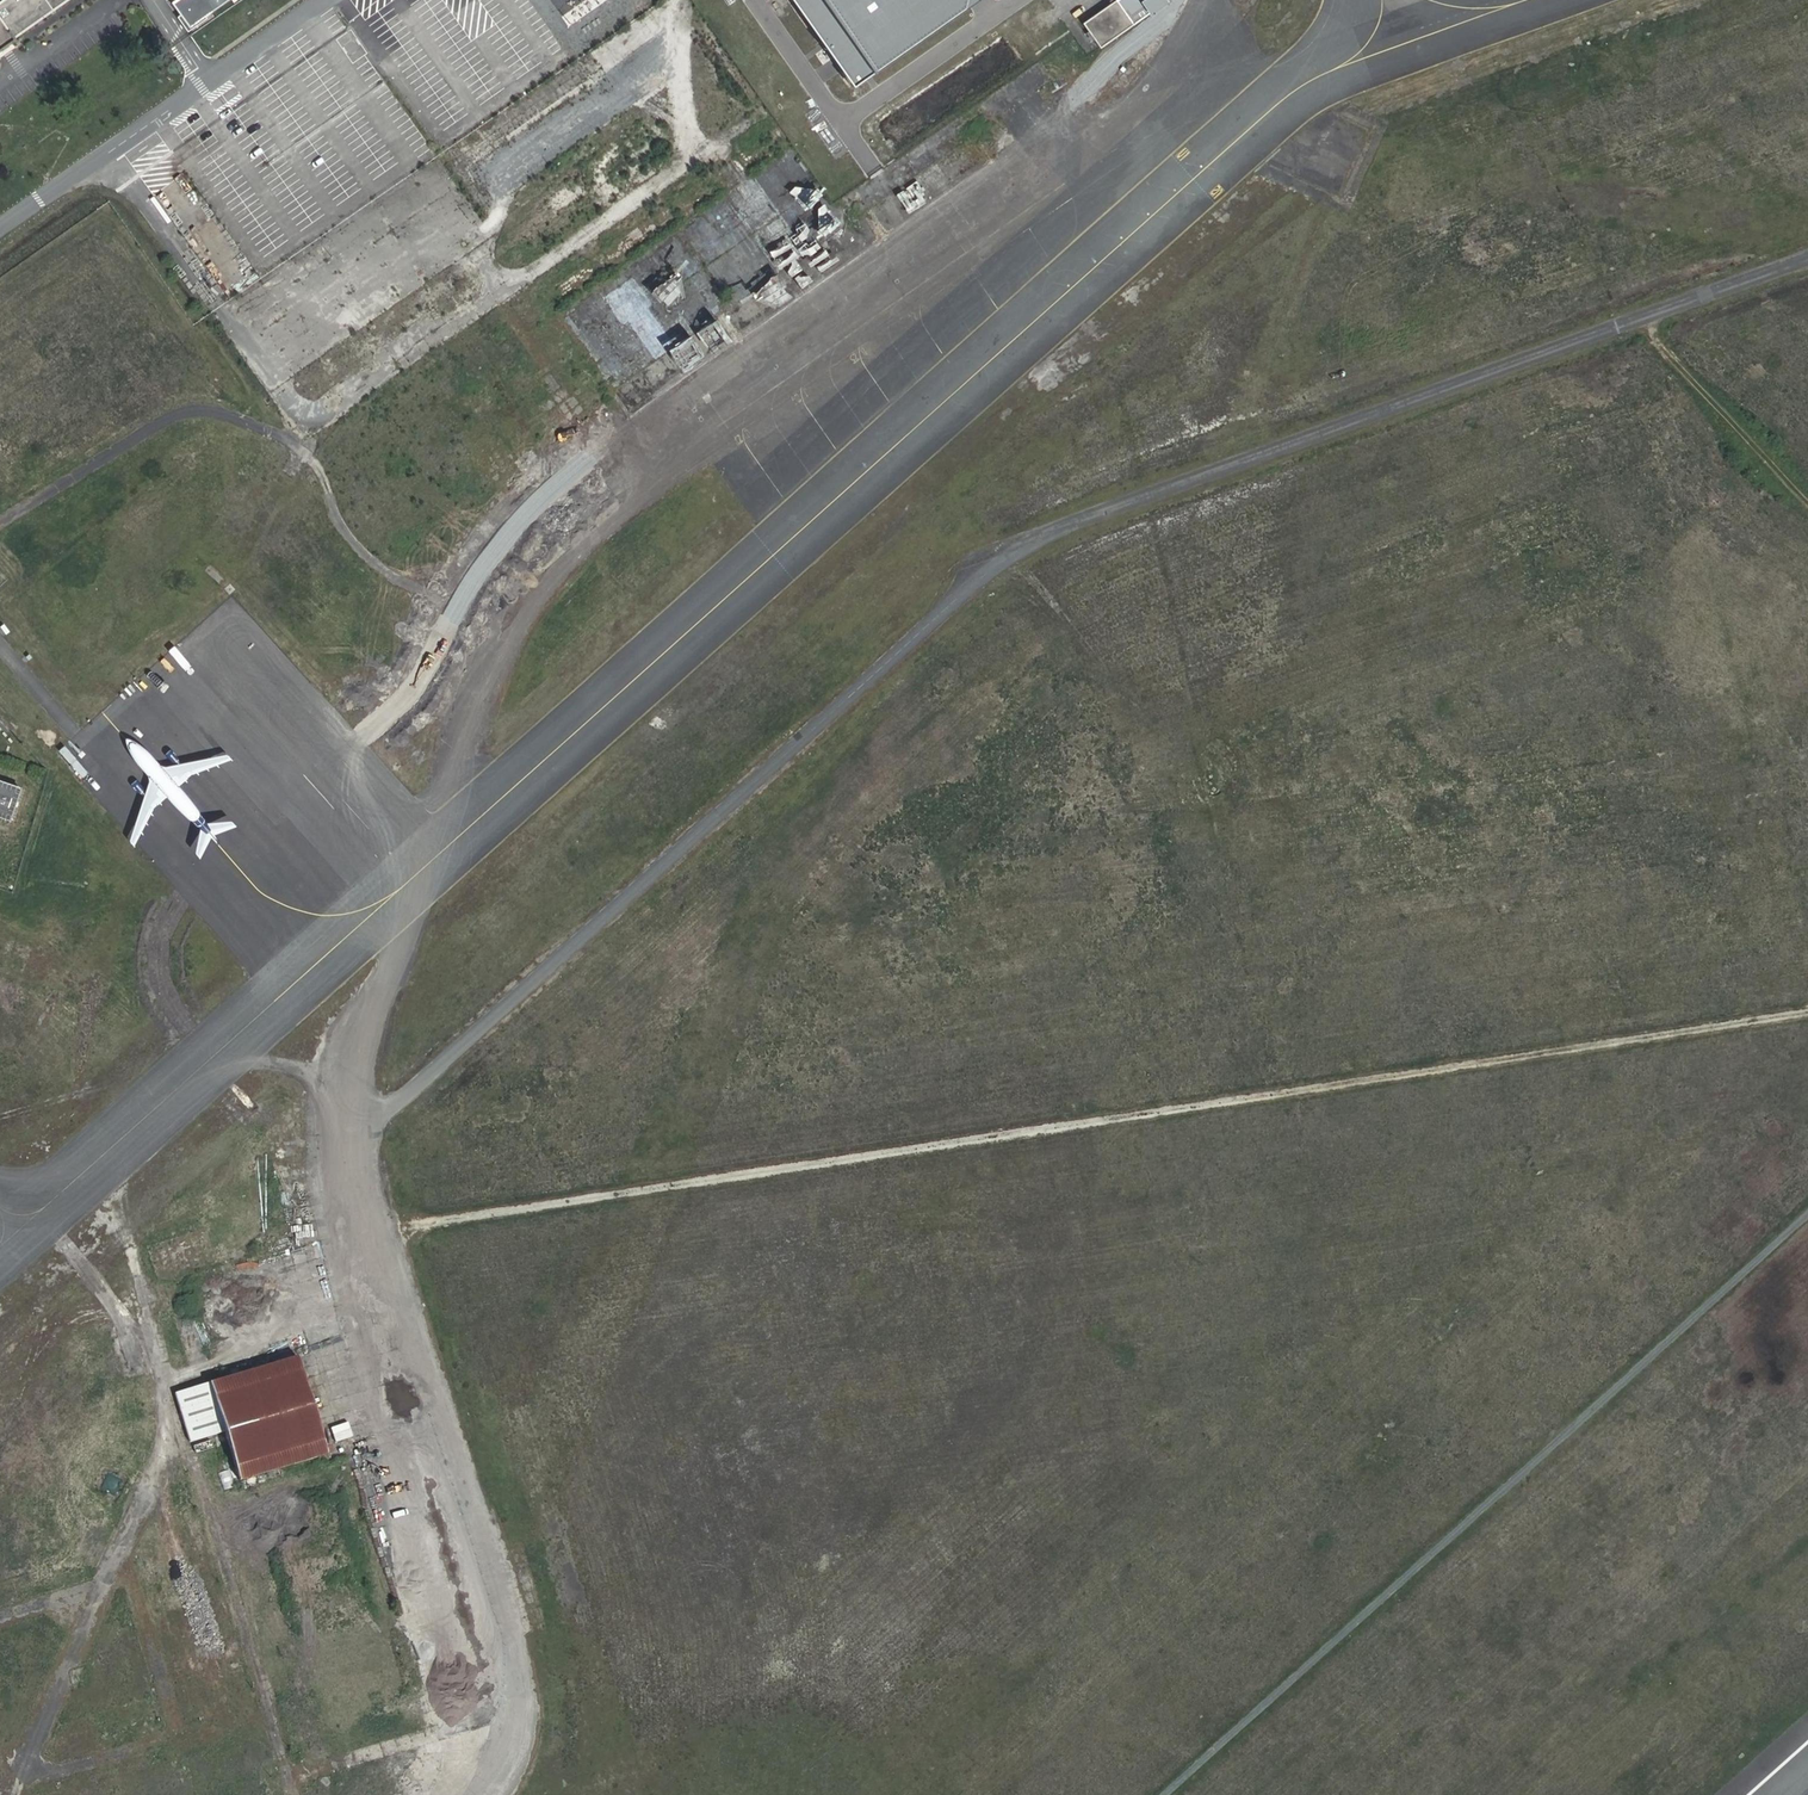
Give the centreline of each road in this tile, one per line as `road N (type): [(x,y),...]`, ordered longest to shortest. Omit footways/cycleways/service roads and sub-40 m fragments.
road 1 (track): [(384,1229),(1807,1014)]
road 2 (residential): [(0,233),(327,0)]
road 3 (track): [(1807,499),(1645,316)]

